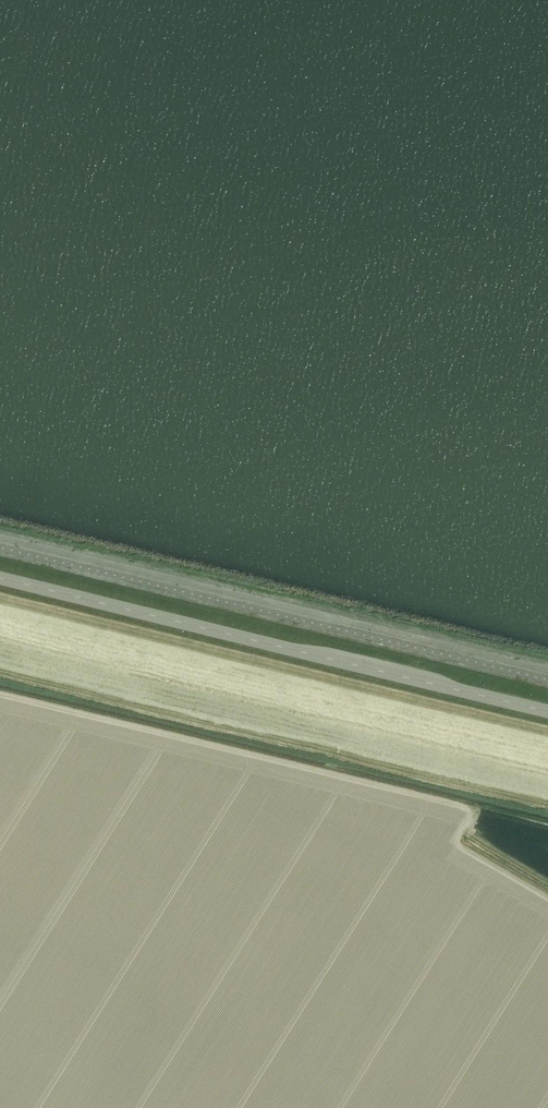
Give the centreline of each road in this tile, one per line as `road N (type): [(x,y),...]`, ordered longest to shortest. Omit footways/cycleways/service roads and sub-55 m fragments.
road 1 (tertiary): [(547,710),(0,575)]

